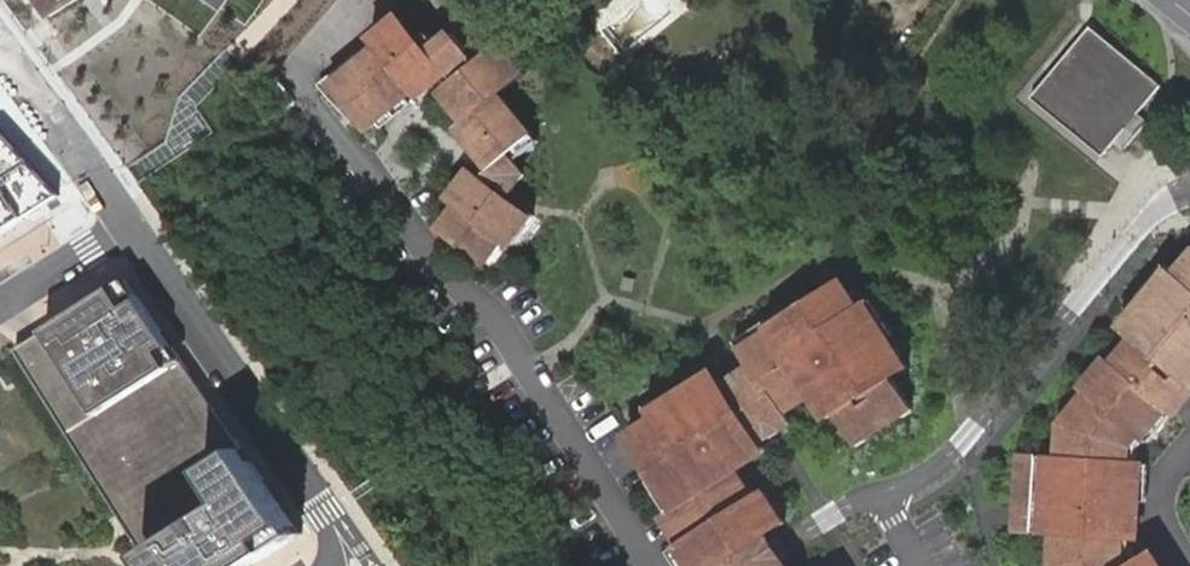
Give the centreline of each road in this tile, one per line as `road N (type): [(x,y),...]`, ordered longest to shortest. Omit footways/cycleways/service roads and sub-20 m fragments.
road 1 (residential): [(655,565),(495,315),(441,270),(307,92),(306,67),(365,0)]
road 2 (residential): [(754,565),(862,498),(912,482),(944,458),(1146,218),(1189,191)]
road 3 (residential): [(0,305),(126,219),(325,513),(330,565)]

